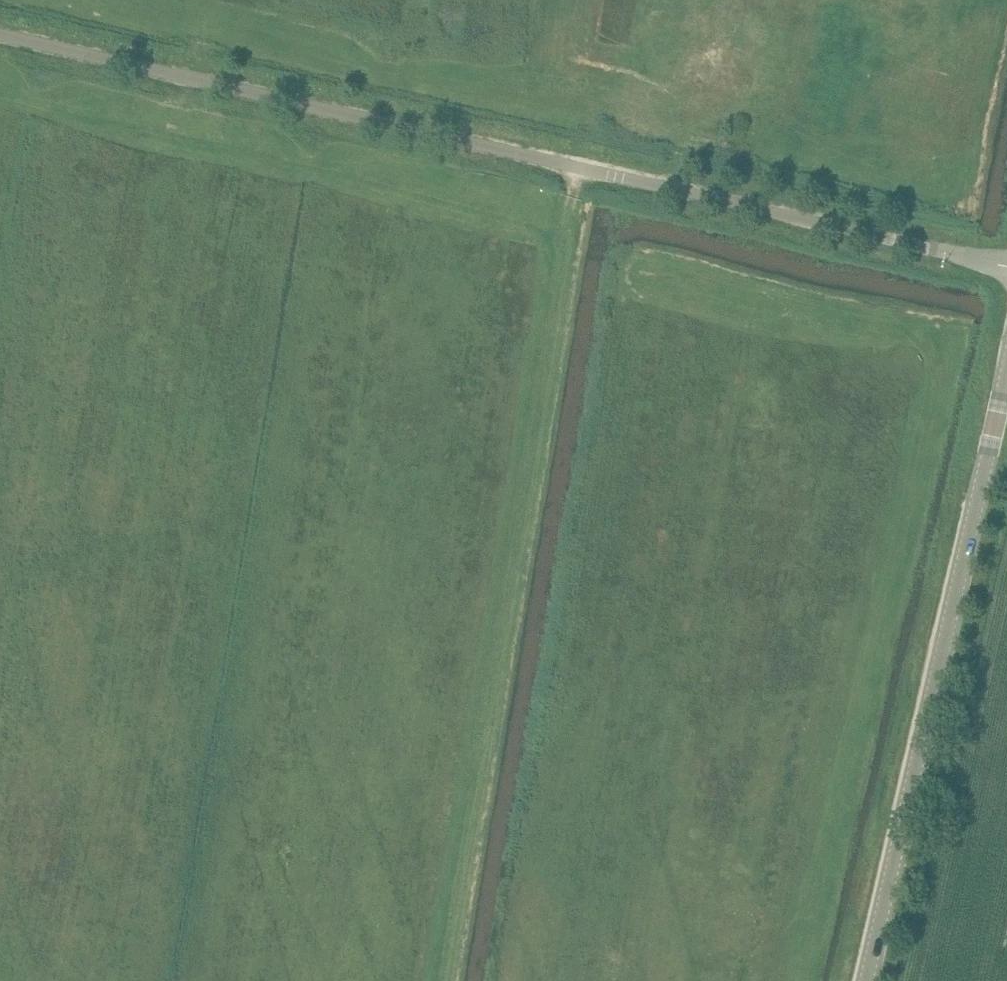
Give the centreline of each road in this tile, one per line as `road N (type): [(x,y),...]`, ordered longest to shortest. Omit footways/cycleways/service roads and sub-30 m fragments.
road 1 (unclassified): [(1006,266),(0,34)]
road 2 (tertiary): [(867,980),(1006,376)]

